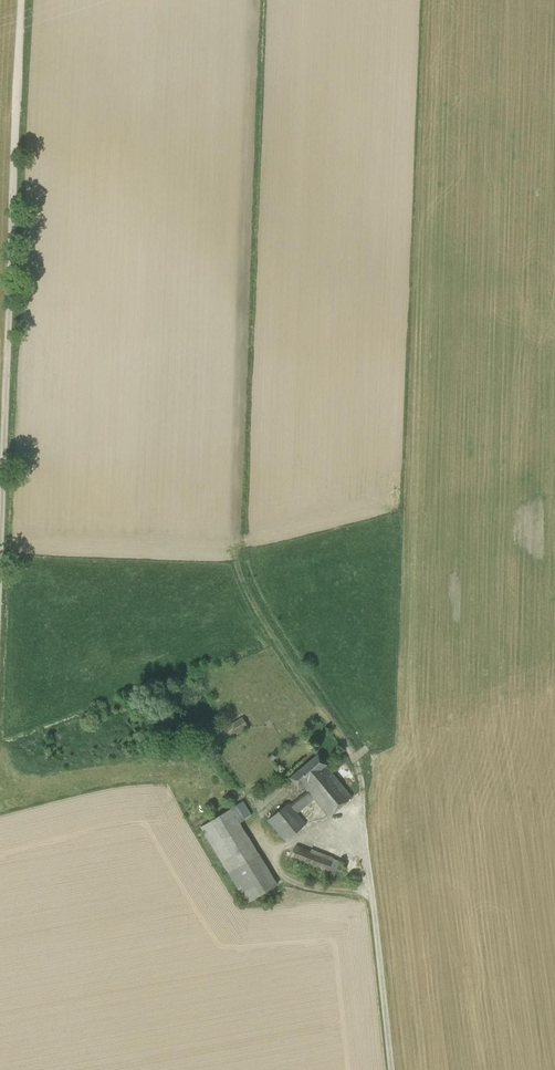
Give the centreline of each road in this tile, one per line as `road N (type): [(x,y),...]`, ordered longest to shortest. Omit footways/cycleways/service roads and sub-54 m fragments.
road 1 (unclassified): [(0,481),(21,0)]

